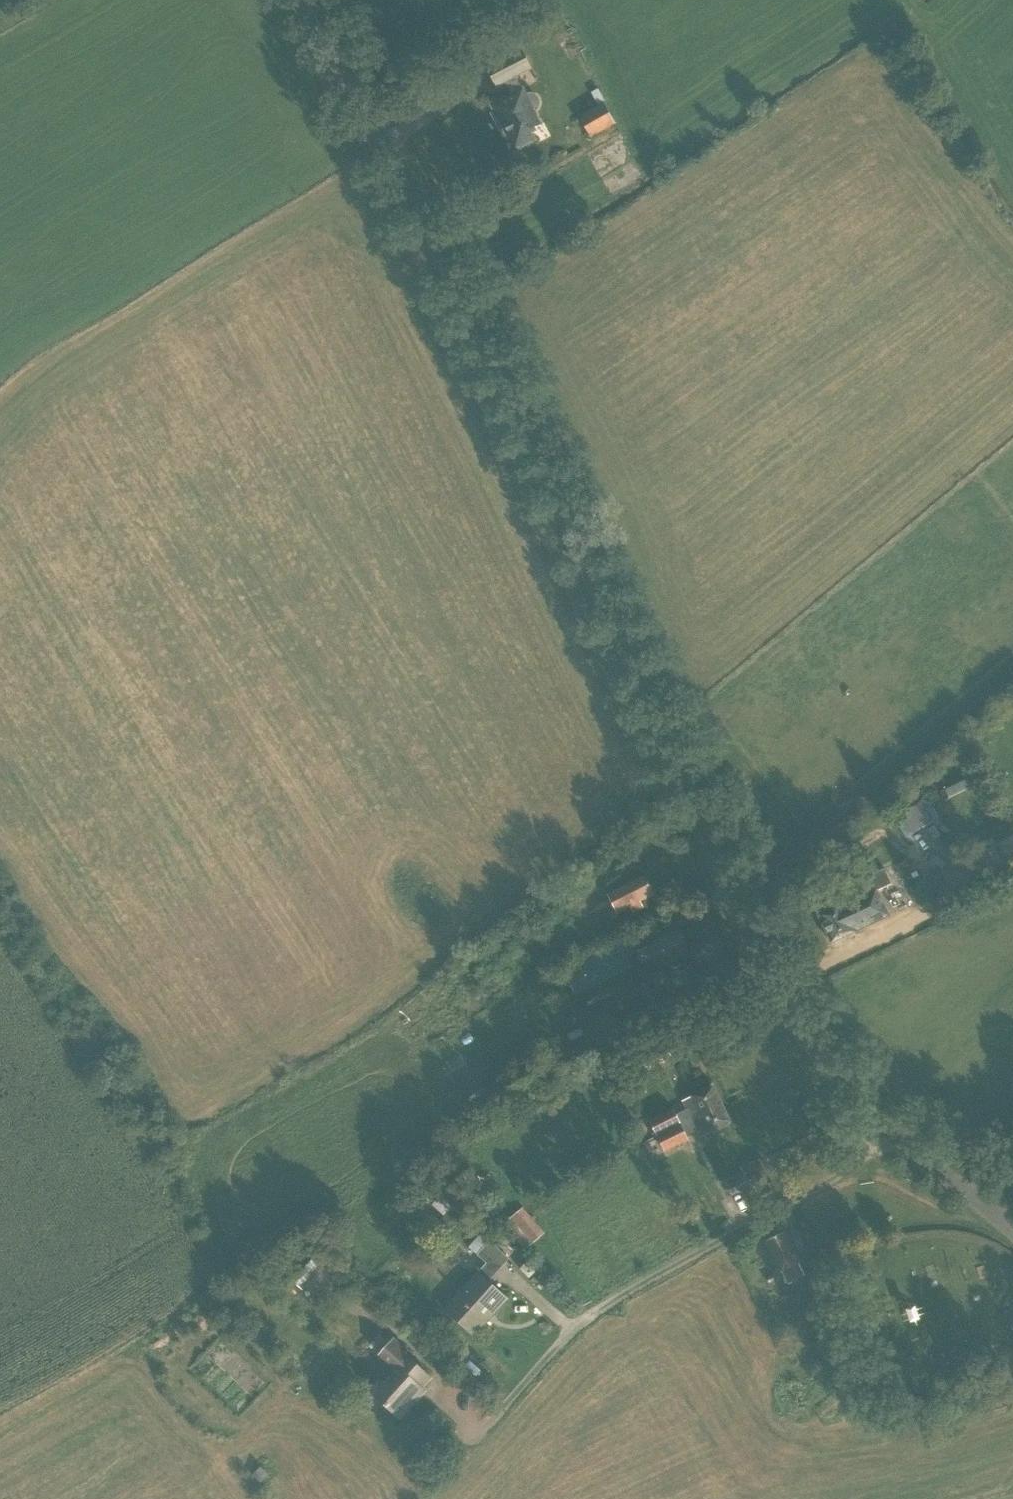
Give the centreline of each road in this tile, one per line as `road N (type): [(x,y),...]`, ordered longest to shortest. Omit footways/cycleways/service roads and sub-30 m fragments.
road 1 (tertiary): [(887,1129),(814,1047),(760,956),(574,544),(307,0)]
road 2 (residential): [(502,1409),(595,1312),(850,1166),(887,1129)]
road 3 (tertiary): [(1012,1231),(887,1129)]

